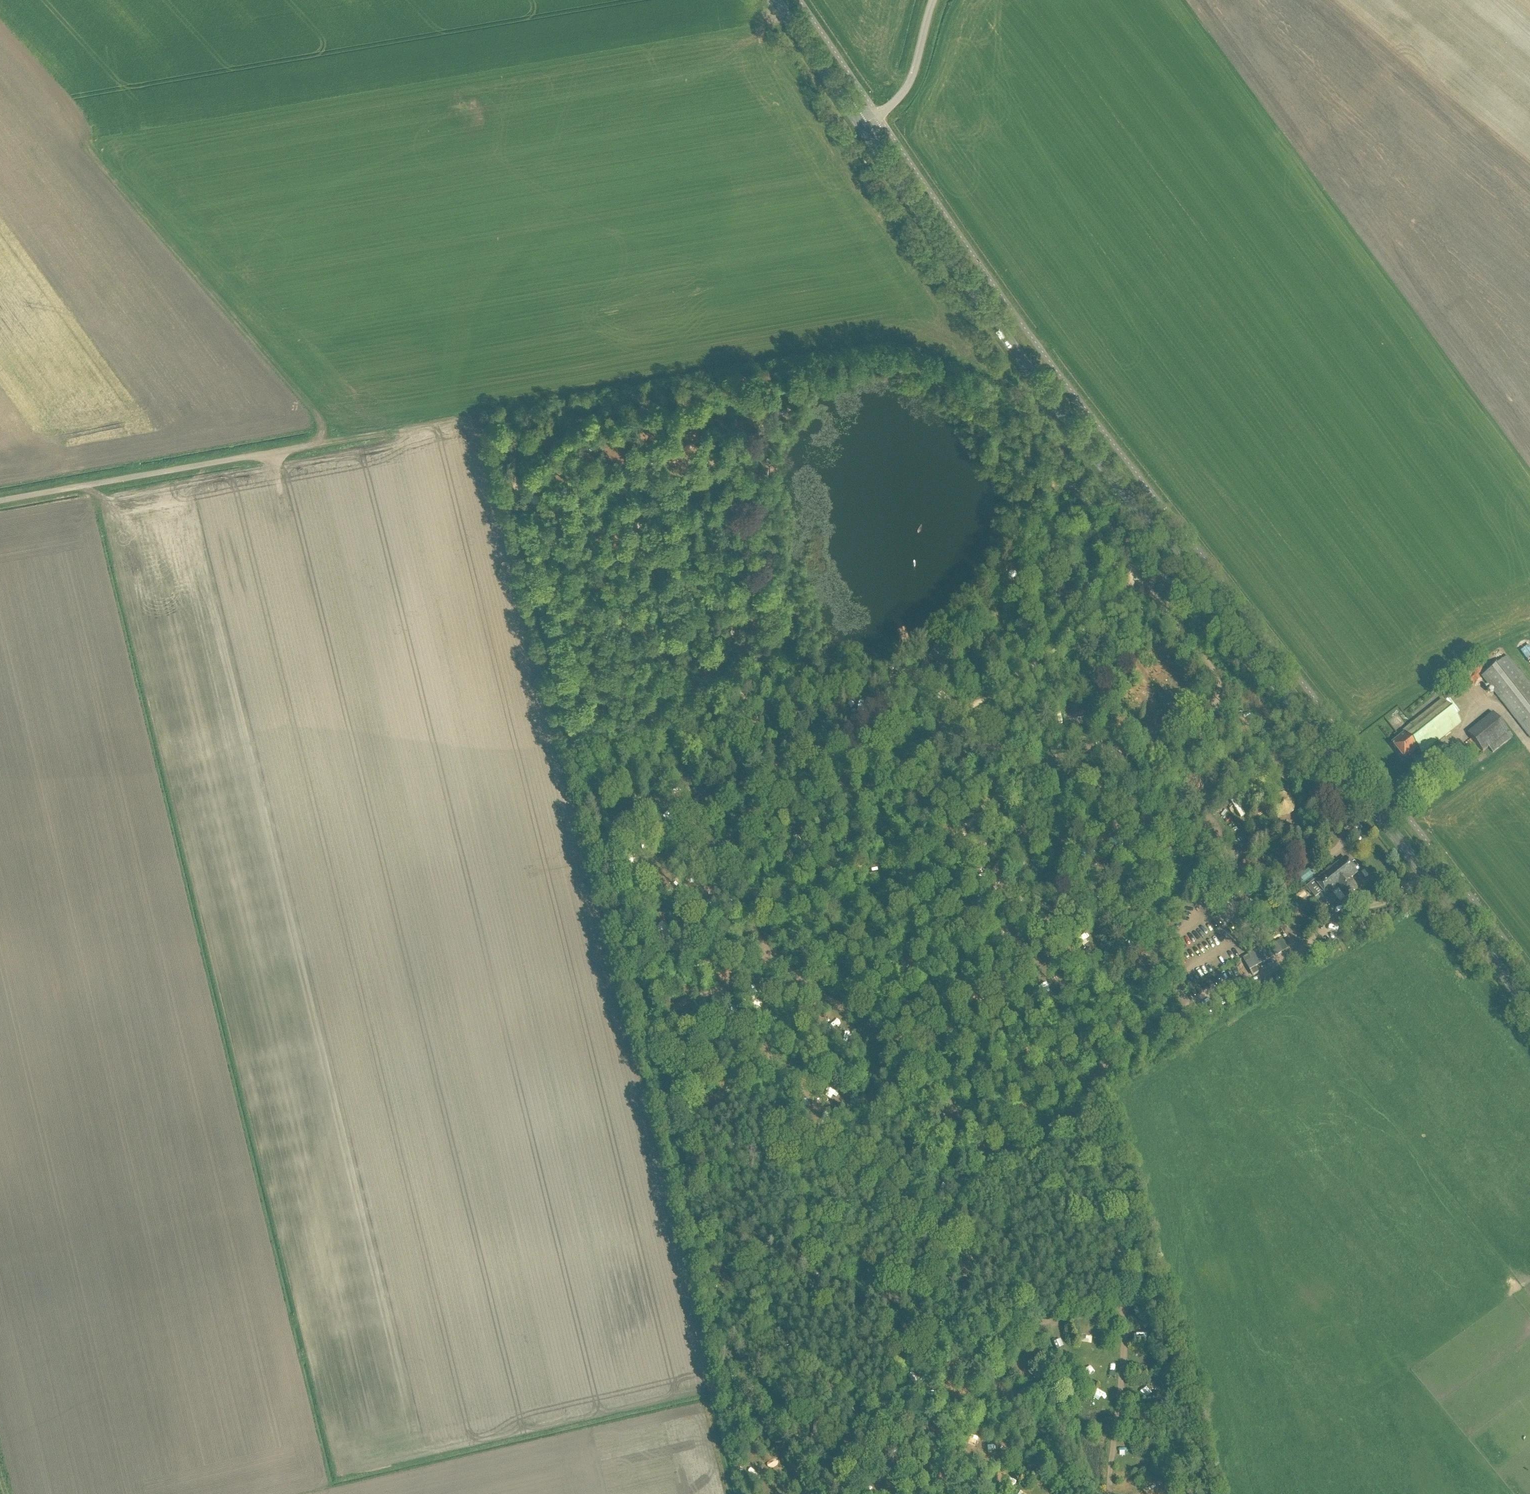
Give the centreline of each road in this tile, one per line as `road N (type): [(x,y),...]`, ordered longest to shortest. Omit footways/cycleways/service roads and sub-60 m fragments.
road 1 (secondary): [(1529,1008),(1050,395),(861,126)]
road 2 (unclassified): [(0,500),(381,434)]
road 3 (secondary): [(861,126),(776,0)]
road 4 (unclassified): [(861,126),(910,79),(932,0)]

